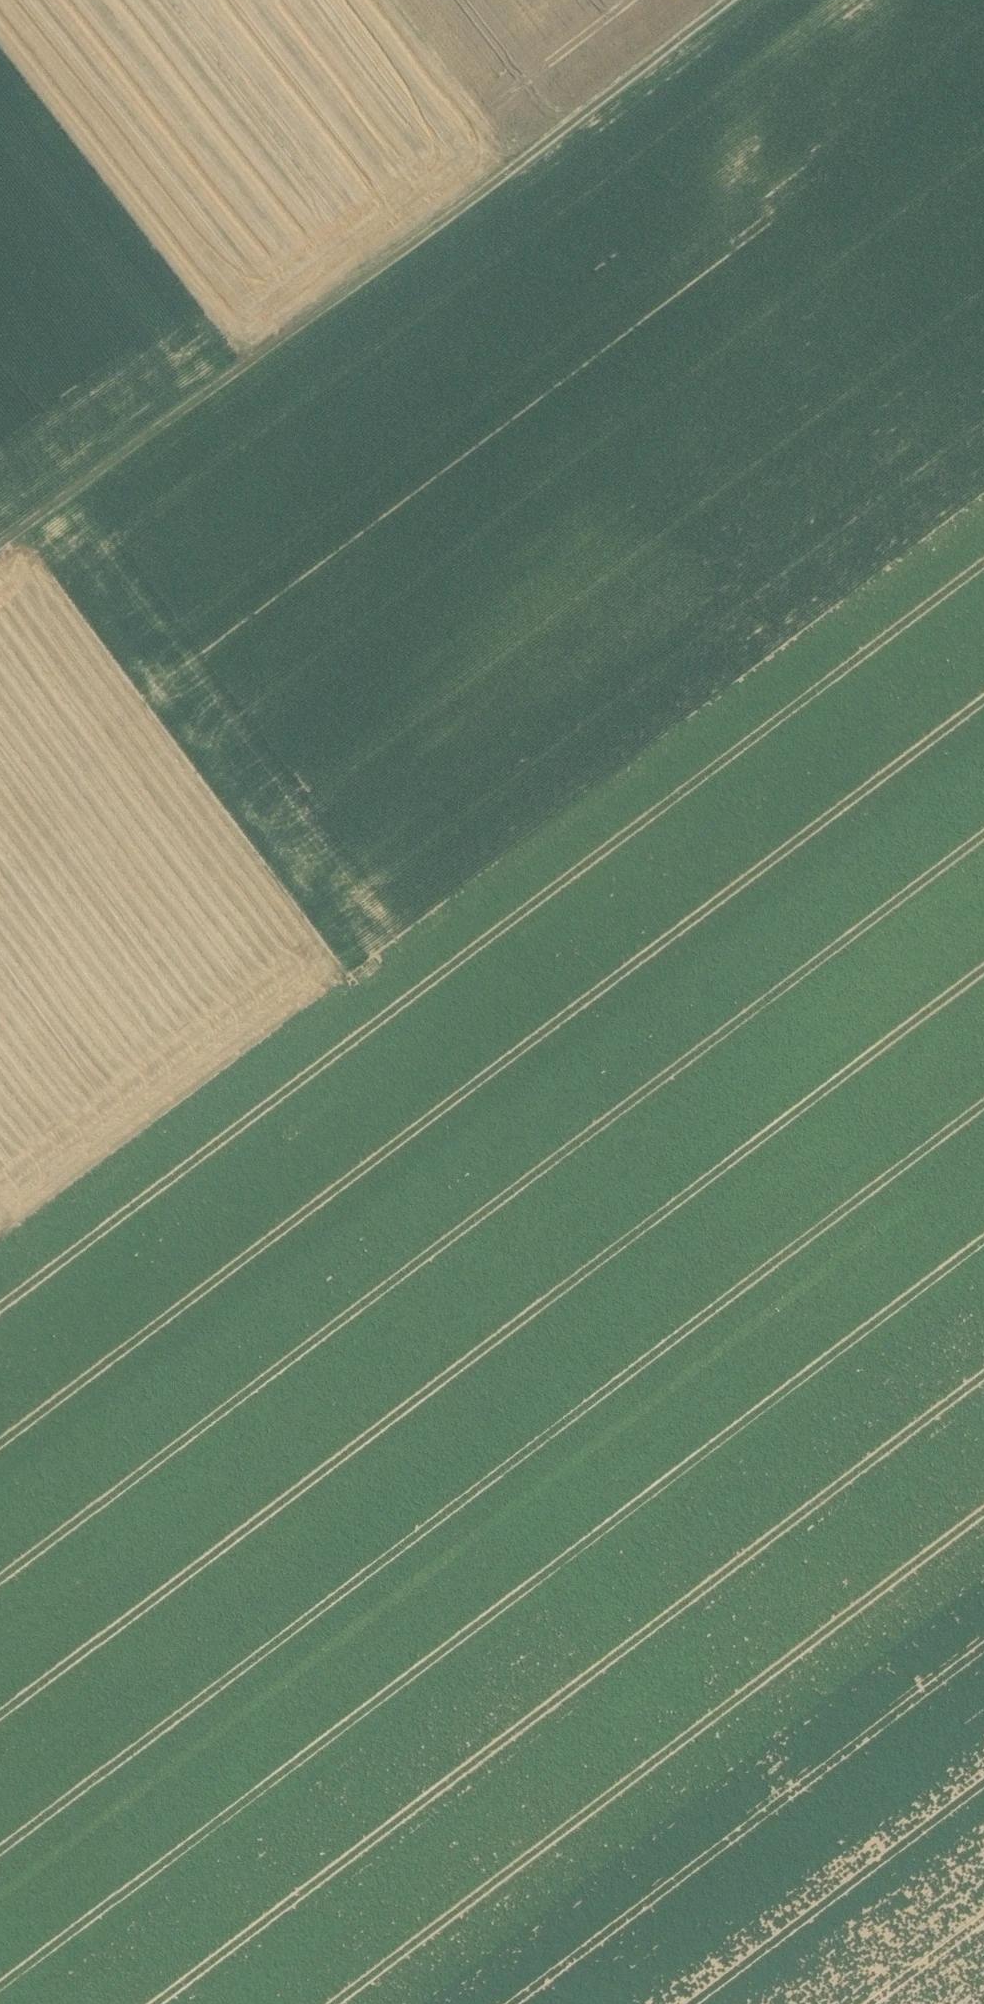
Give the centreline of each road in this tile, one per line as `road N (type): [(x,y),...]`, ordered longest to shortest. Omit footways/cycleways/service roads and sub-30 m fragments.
road 1 (track): [(741,0),(0,553)]

